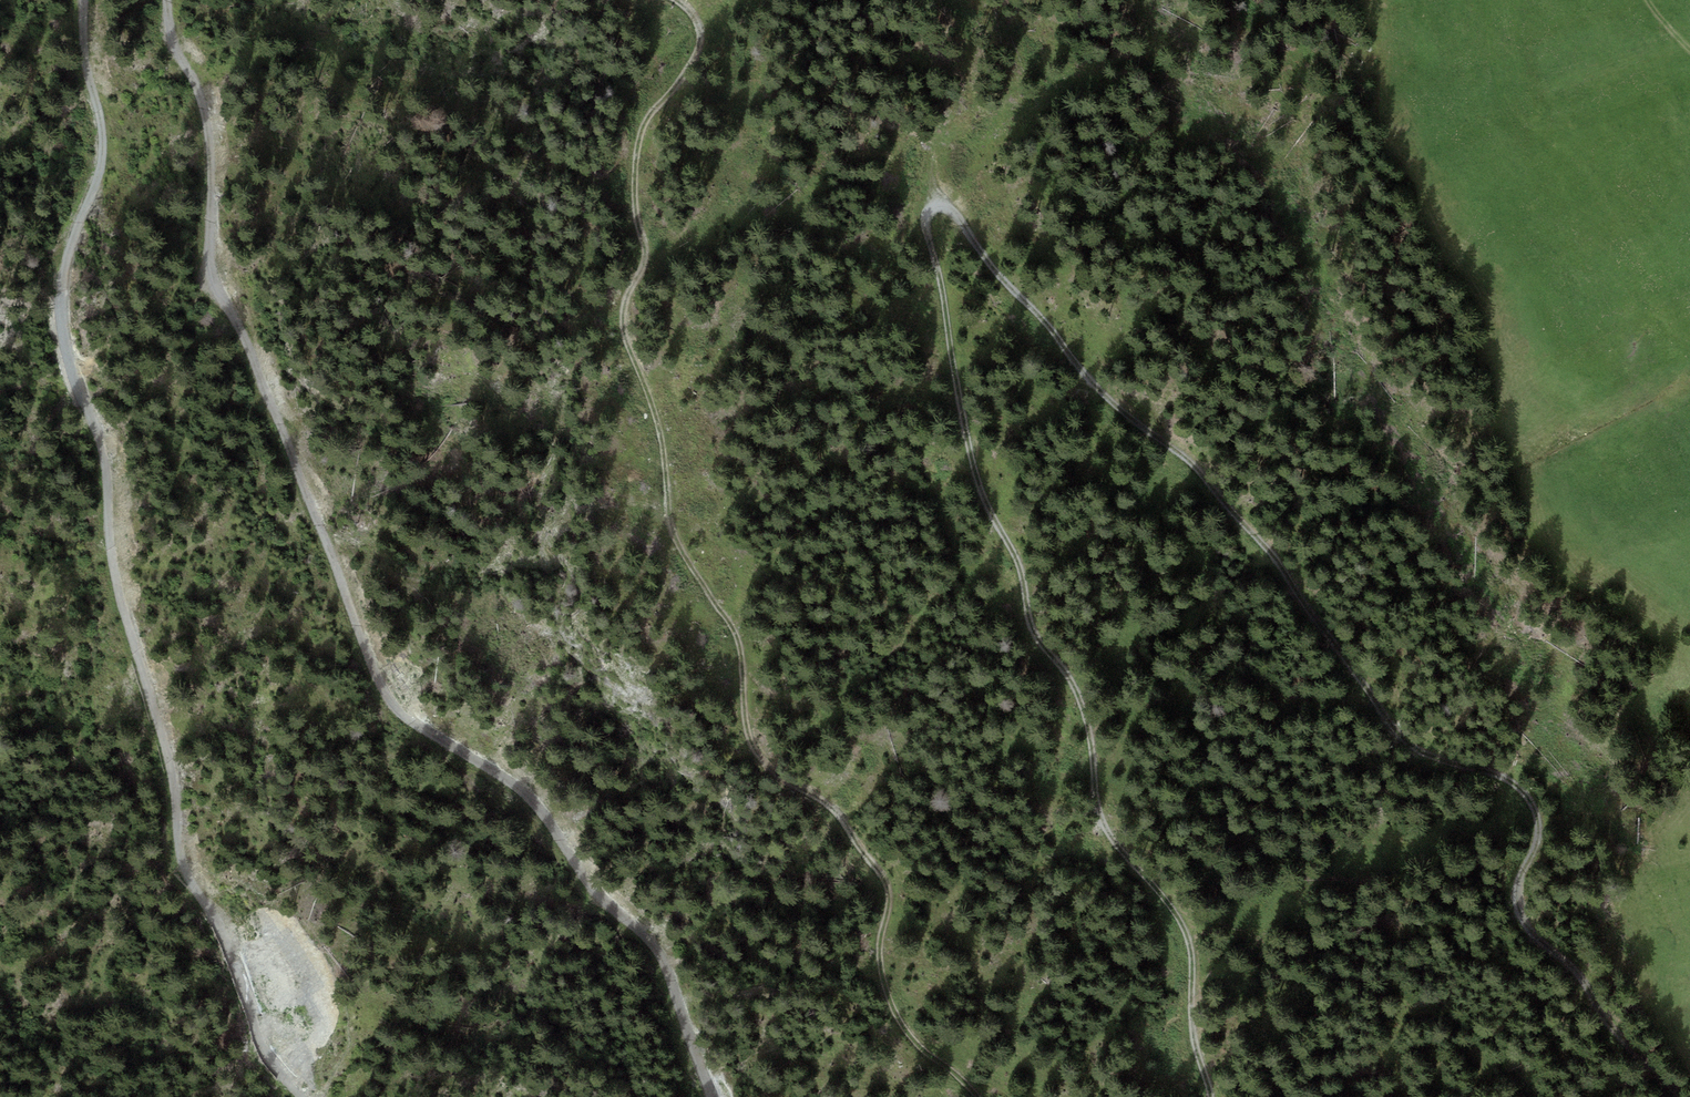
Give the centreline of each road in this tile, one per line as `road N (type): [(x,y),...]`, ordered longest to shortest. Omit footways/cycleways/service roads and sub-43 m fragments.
road 1 (track): [(1688,1096),(1614,1028),(1573,963),(1521,914),(1520,881),(1534,850),(1530,816),(1498,781),(1402,744),(1262,540),(1088,382),(937,198),(923,214),(925,229),(974,470),(1022,566),(1027,623),(1071,690),(1091,740),(1095,790),(1114,846),(1164,896),(1185,934),(1190,1026),(1206,1096)]
road 2 (track): [(709,1096),(662,960),(600,900),(515,781),(425,729),(387,697),(206,272),(209,140),(166,32),(166,0)]
road 3 (track): [(979,1096),(903,1030),(881,980),(883,885),(818,807),(758,774),(734,735),(705,621),(665,562),(612,344),(613,297),(619,200),(636,142),(697,59),(704,20),(695,0)]
road 4 (track): [(83,0),(82,53),(99,167),(67,247),(61,296),(69,355),(98,434),(109,539),(167,756),(181,864),(217,926),(261,1050),(301,1096)]
road 5 (track): [(1689,84),(1548,136),(1530,135),(1512,121),(1497,84),(1484,0)]

